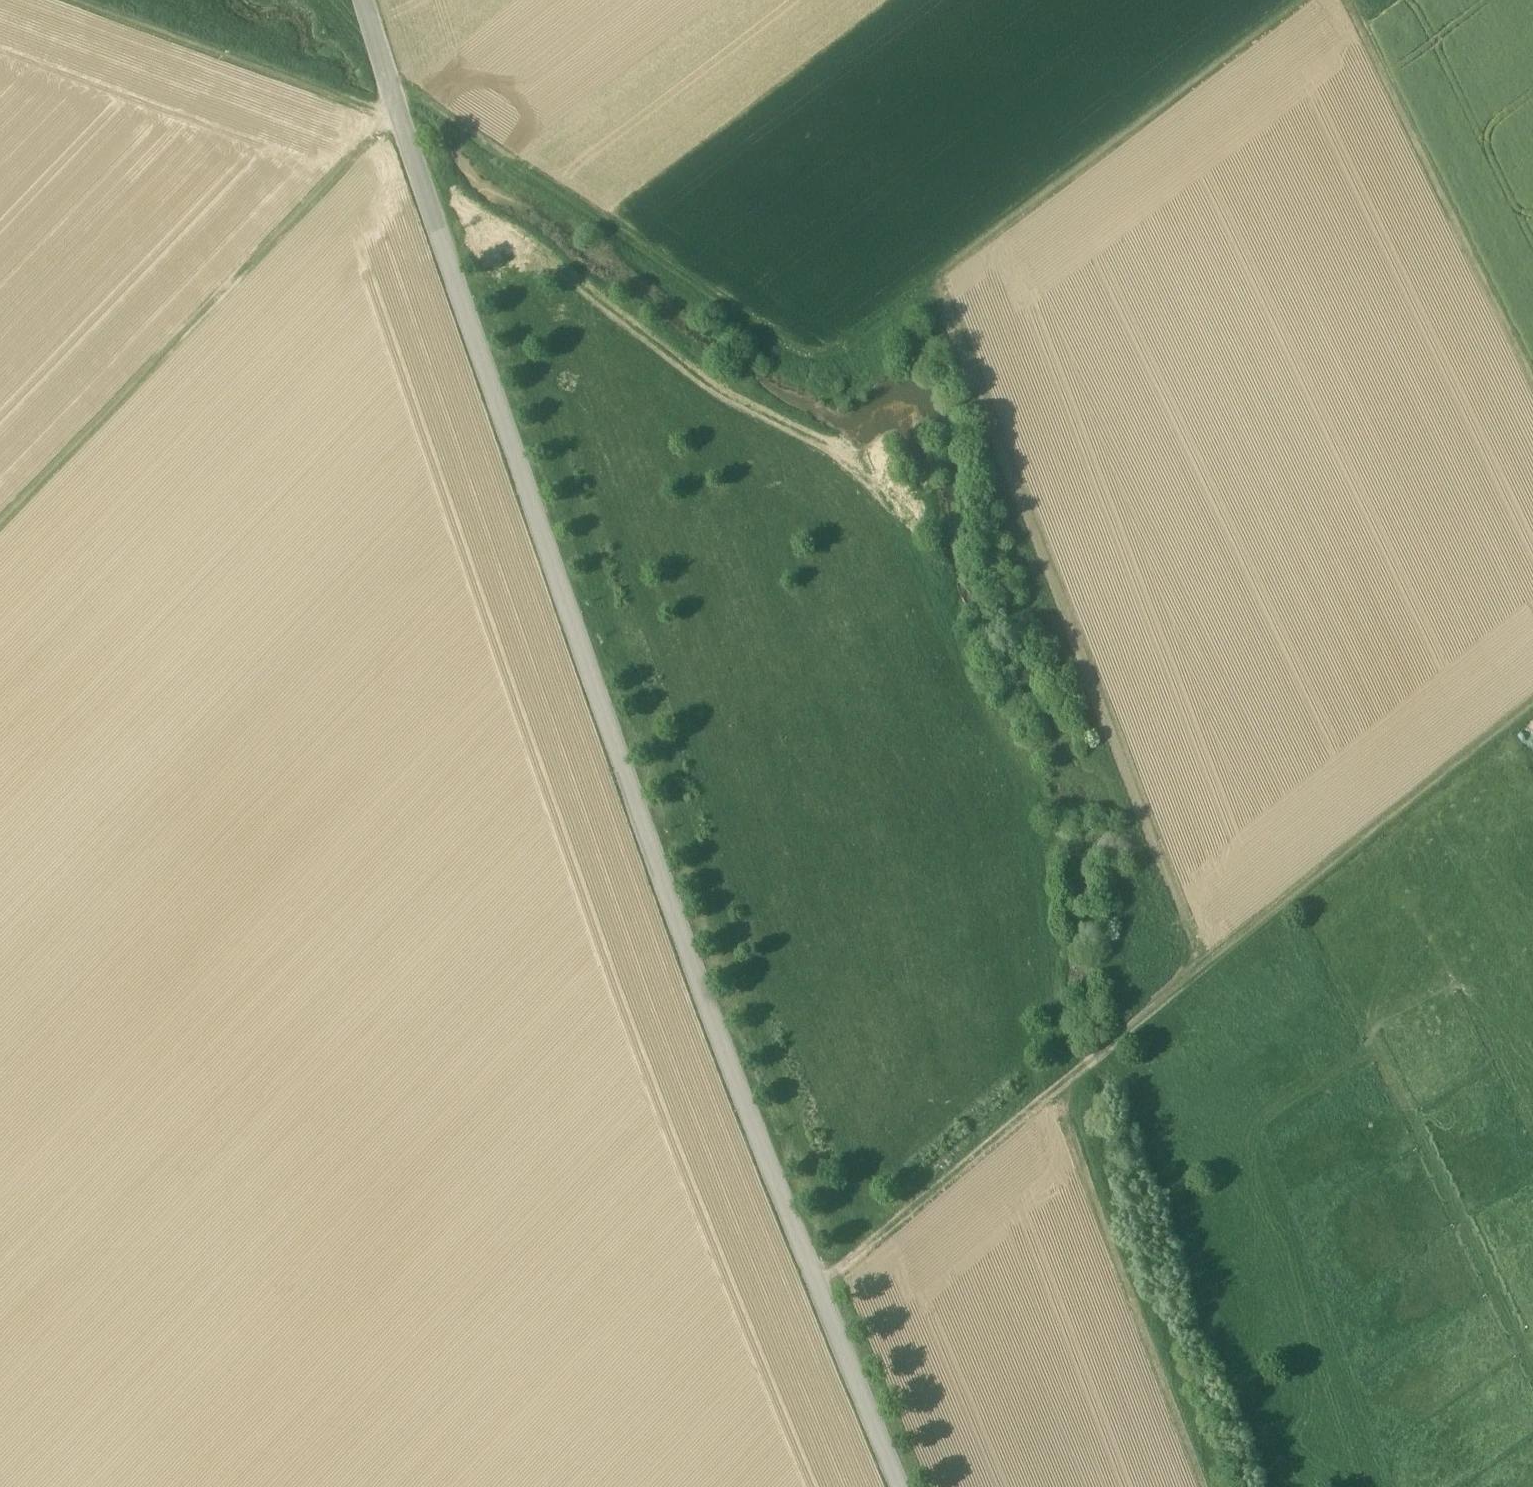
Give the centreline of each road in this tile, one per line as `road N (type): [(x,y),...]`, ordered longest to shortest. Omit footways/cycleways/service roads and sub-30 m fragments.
road 1 (tertiary): [(365,0),(726,1052),(901,1486)]
road 2 (track): [(1294,0),(944,297),(831,381),(391,79)]
road 3 (track): [(1532,699),(819,1289)]
road 4 (track): [(0,523),(379,128),(402,118),(78,0)]
road 5 (track): [(1344,0),(1532,375)]

